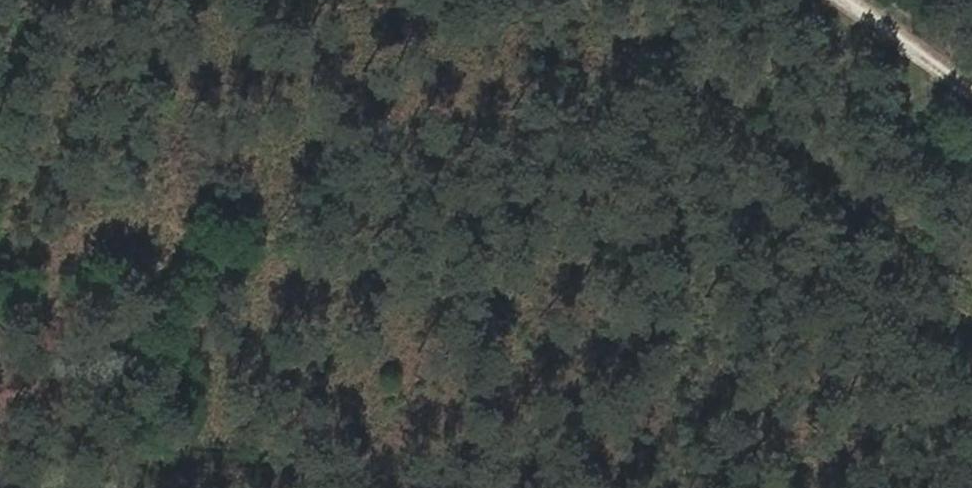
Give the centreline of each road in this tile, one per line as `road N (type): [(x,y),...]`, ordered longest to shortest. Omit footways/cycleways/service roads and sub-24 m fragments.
road 1 (track): [(971,81),(856,0)]

